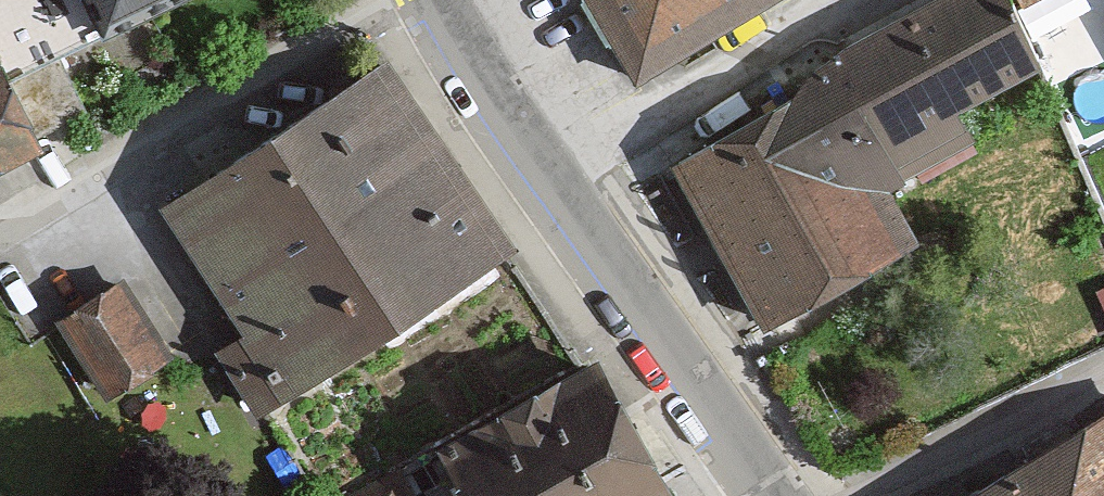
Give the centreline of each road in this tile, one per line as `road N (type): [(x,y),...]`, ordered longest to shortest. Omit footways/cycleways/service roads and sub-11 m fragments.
road 1 (tertiary): [(433,0),(540,174),(764,495)]
road 2 (residential): [(857,495),(1103,379)]

